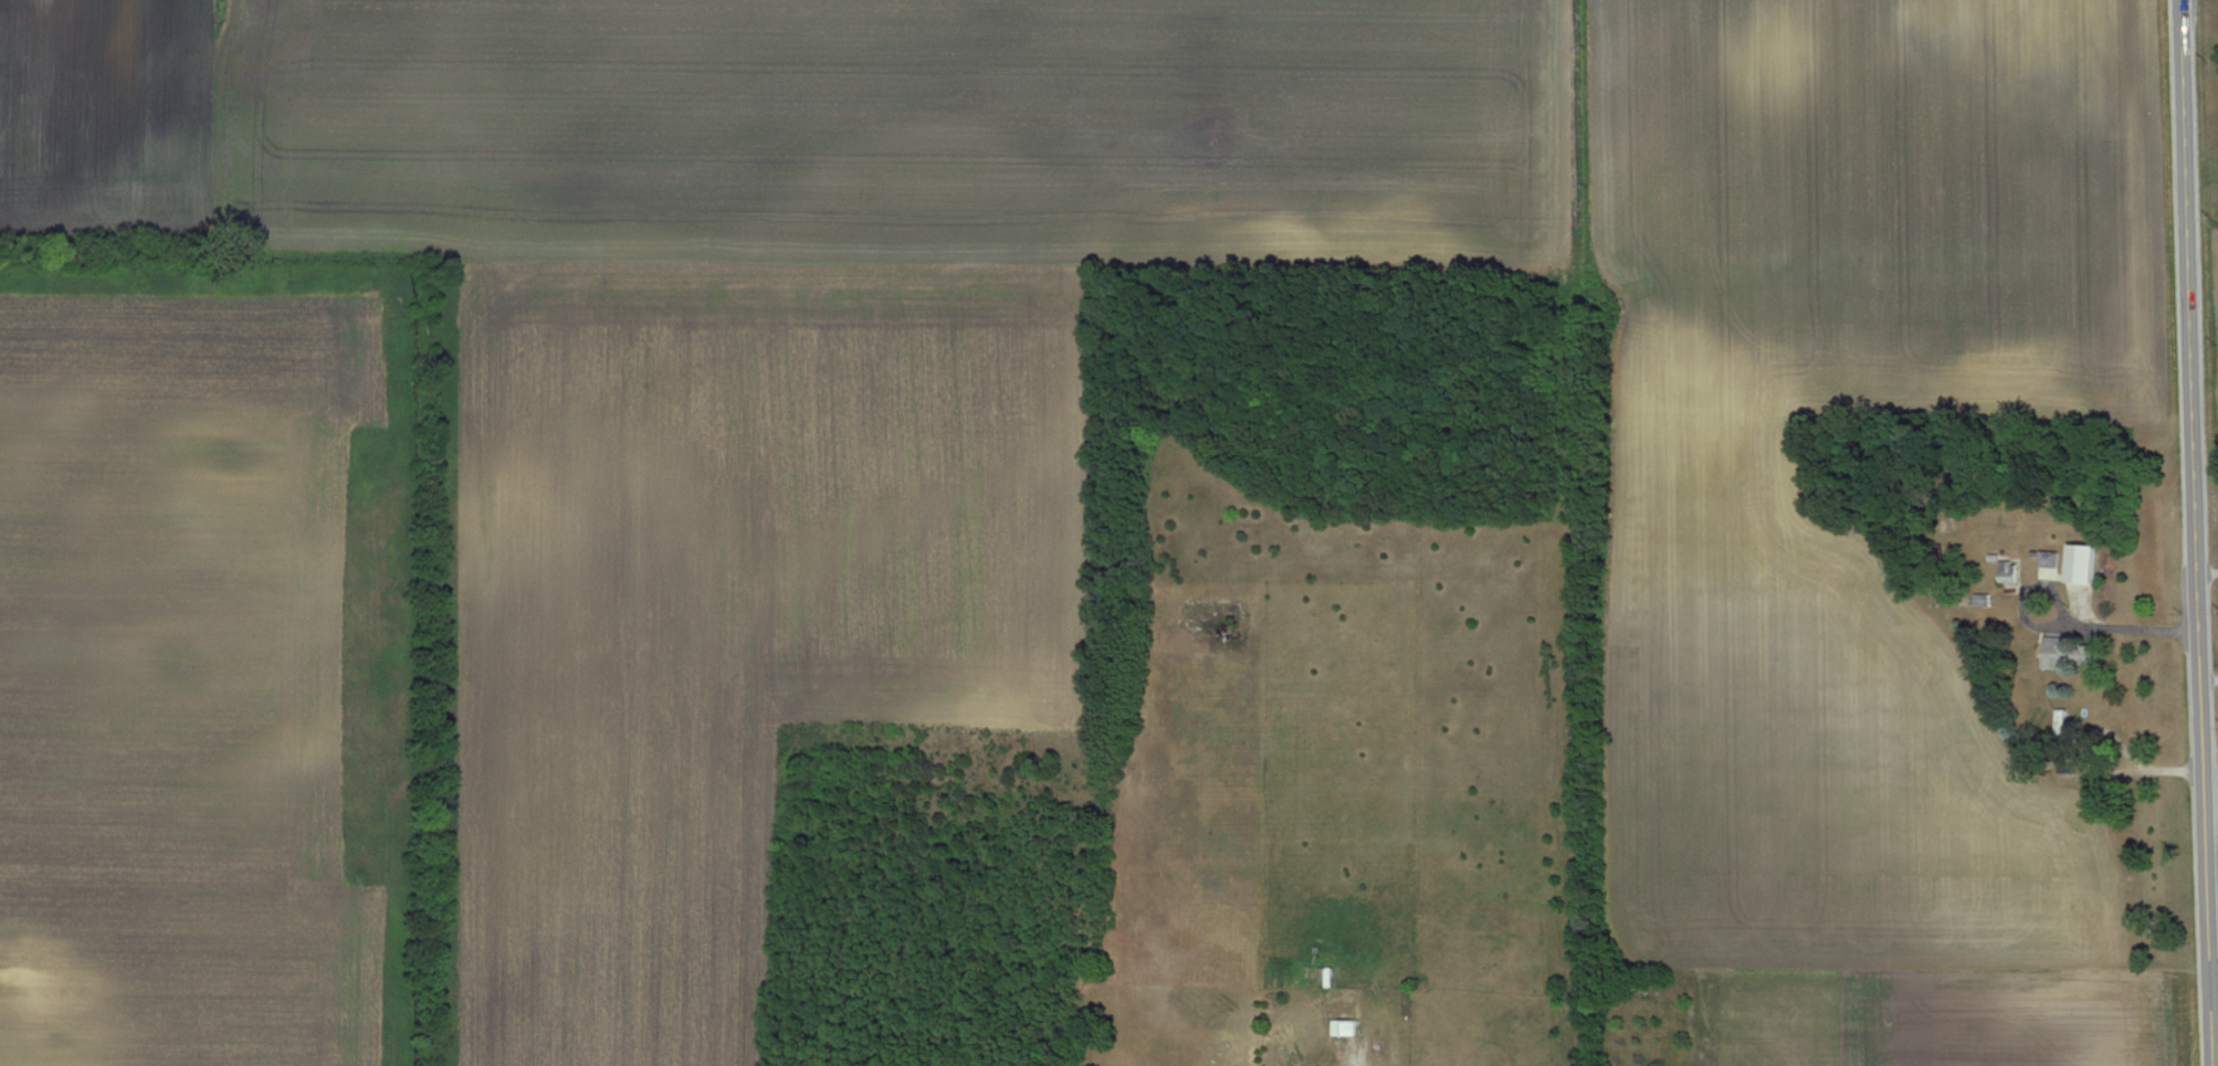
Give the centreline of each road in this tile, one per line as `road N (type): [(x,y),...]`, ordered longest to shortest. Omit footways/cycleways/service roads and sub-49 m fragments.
road 1 (primary): [(2213,1065),(2180,0)]

